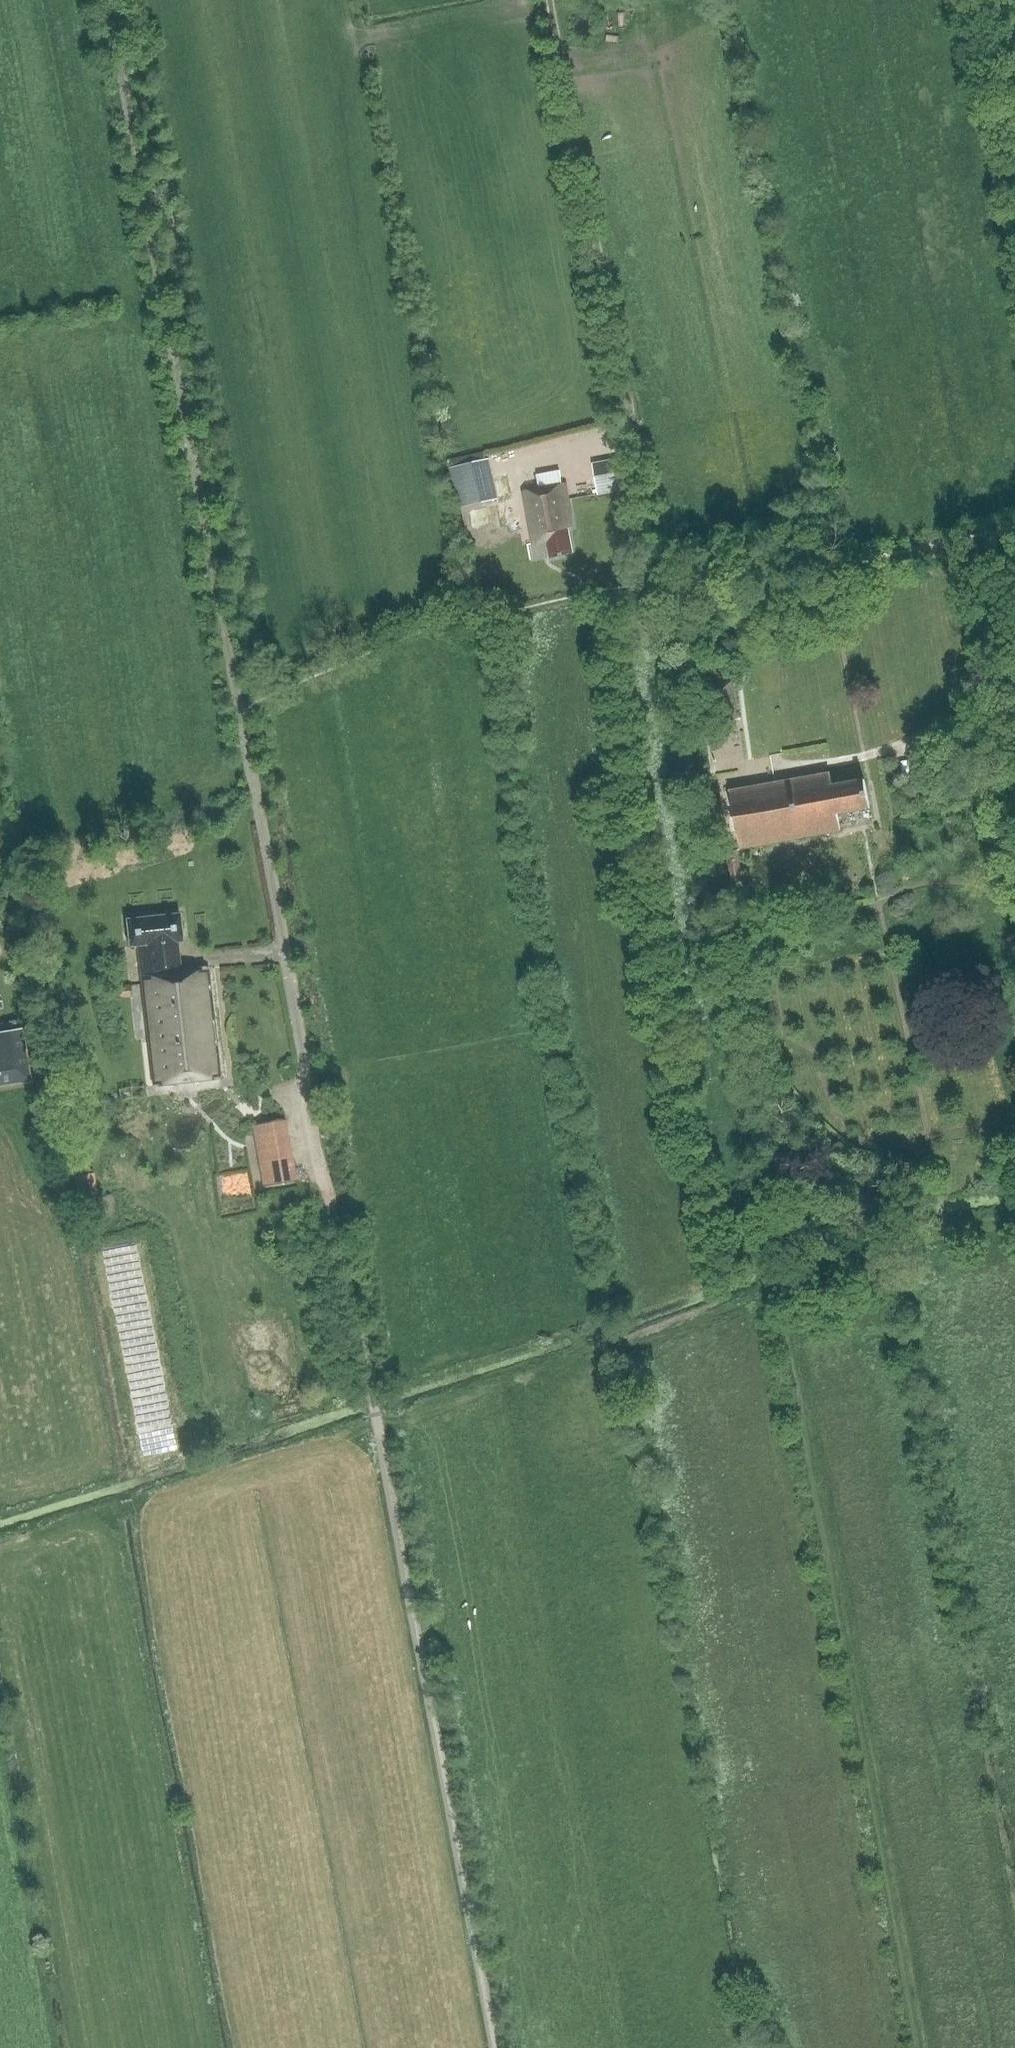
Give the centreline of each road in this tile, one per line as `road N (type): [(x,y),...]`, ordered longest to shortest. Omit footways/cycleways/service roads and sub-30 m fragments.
road 1 (unclassified): [(336,1226),(107,0)]
road 2 (track): [(491,2047),(336,1226)]
road 3 (track): [(550,0),(627,394),(625,425),(516,477)]
road 4 (track): [(992,727),(866,757)]
road 5 (track): [(1014,125),(991,0)]

